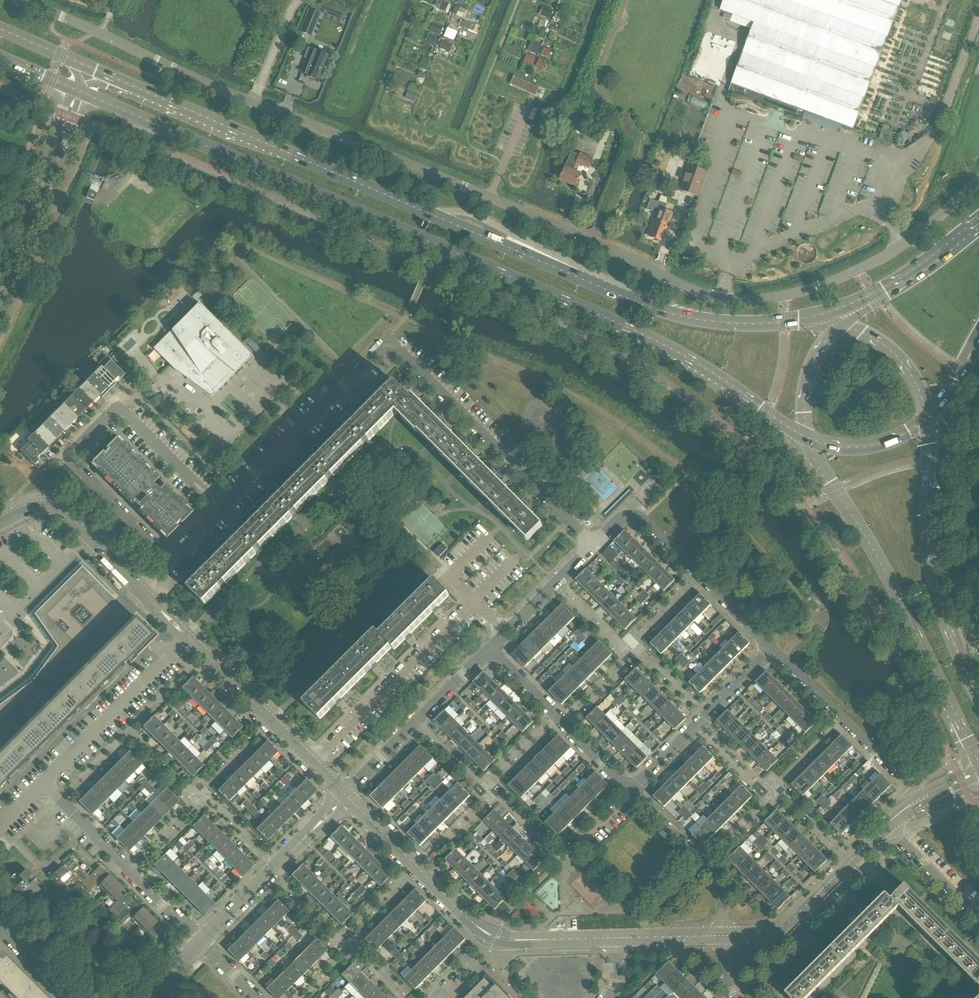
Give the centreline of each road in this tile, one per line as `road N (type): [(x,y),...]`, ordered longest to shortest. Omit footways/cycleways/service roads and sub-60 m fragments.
road 1 (trunk): [(81,92),(634,331),(806,437)]
road 2 (trunk): [(837,314),(737,323),(642,305),(131,85)]
road 3 (unclassified): [(655,271),(21,0)]
road 4 (secondary): [(806,437),(877,552),(978,766)]
road 5 (unclassified): [(655,271),(722,300),(787,295),(903,245),(978,180)]
road 6 (residential): [(169,561),(71,454),(120,412),(222,507)]
road 7 (residential): [(615,938),(490,935),(344,794)]
road 8 (residential): [(592,545),(388,340)]
road 9 (secondary): [(978,699),(929,561),(927,419)]
road 10 (residential): [(505,635),(473,603),(311,762)]
road 11 (residential): [(592,545),(622,517),(636,517),(772,649)]
road 12 (residential): [(222,507),(388,340)]
road 13 (residential): [(201,940),(43,782)]
road 14 (track): [(463,144),(375,115),(417,0)]
road 15 (residential): [(772,649),(921,801)]
road 16 (residential): [(885,826),(782,926),(722,936)]
road 17 (residential): [(201,940),(344,794)]
road 18 (residential): [(43,782),(187,637)]
road 19 (residential): [(344,794),(487,653)]
road 20 (residential): [(630,789),(772,649)]
road 21 (residential): [(630,789),(487,653)]
road 22 (residential): [(722,936),(716,879),(630,789)]
road 23 (unclassified): [(311,762),(187,637)]
road 24 (trunk): [(978,223),(895,286),(837,314)]
road 25 (track): [(463,144),(518,0)]
road 26 (tertiary): [(0,290),(55,151)]
road 27 (secondary): [(927,419),(917,383),(897,355),(837,314)]
road 28 (residential): [(978,920),(885,826)]
road 29 (residential): [(0,634),(91,540)]
road 30 (secondary): [(837,314),(804,392),(806,437)]
road 31 (trunk): [(806,437),(862,447),(927,419)]
road 32 (residential): [(505,635),(592,545)]

